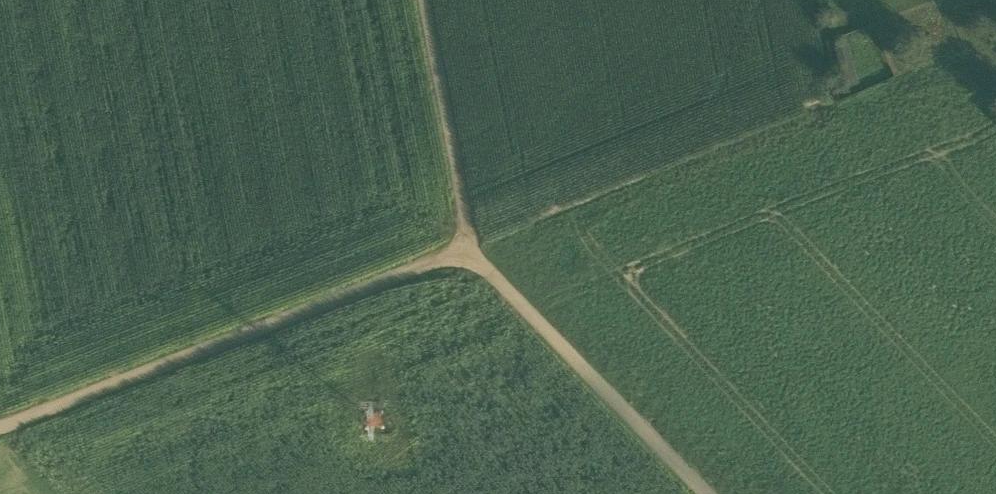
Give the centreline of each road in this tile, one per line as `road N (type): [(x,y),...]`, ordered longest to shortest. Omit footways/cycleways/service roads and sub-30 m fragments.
road 1 (track): [(0,429),(472,249)]
road 2 (track): [(711,493),(472,249)]
road 3 (track): [(424,0),(472,249)]

